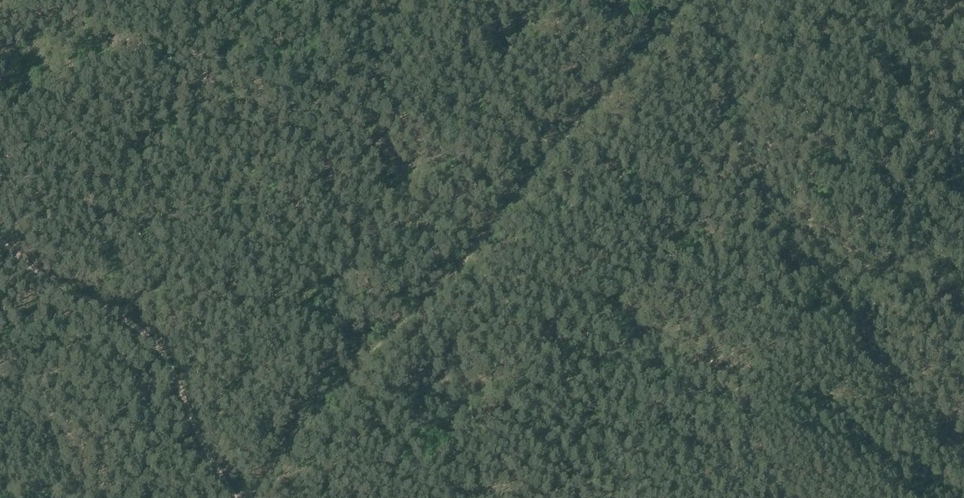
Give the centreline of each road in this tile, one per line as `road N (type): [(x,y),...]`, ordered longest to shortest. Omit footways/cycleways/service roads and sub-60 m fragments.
road 1 (track): [(695,0),(637,59),(416,326),(325,394),(254,497)]
road 2 (track): [(963,452),(922,420),(745,149),(718,0)]
road 3 (track): [(237,497),(164,358),(124,321),(0,245)]

